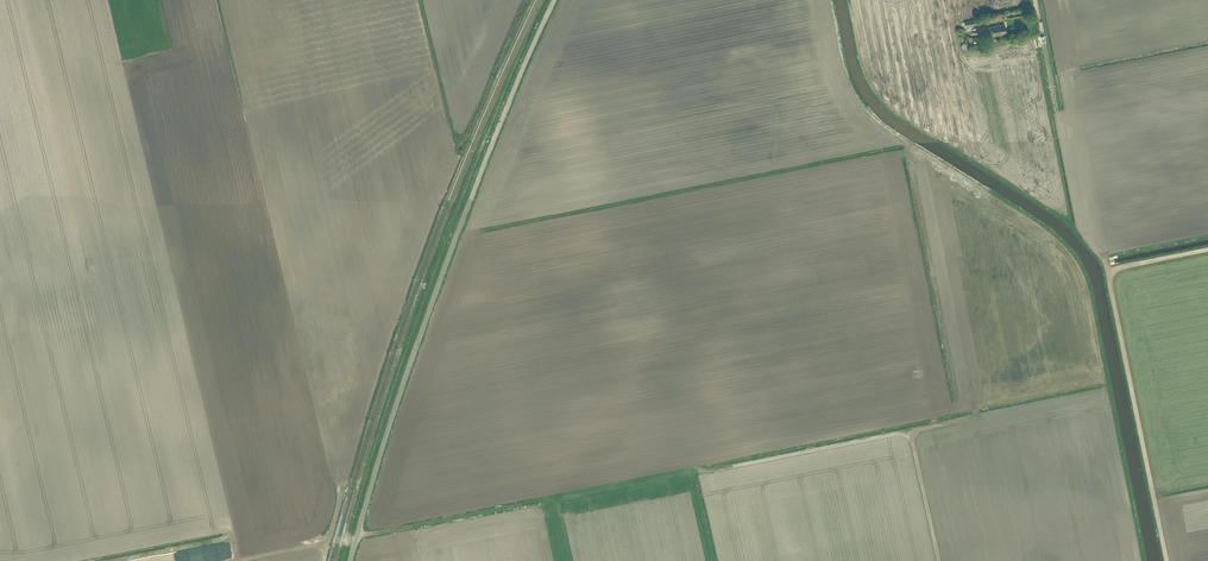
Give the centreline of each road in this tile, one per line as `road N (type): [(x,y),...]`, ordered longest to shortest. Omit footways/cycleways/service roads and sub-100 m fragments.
road 1 (unclassified): [(350,560),(423,327),(554,0)]
road 2 (track): [(1167,560),(1102,243)]
road 3 (track): [(700,471),(975,418)]
road 4 (track): [(940,560),(912,435)]

